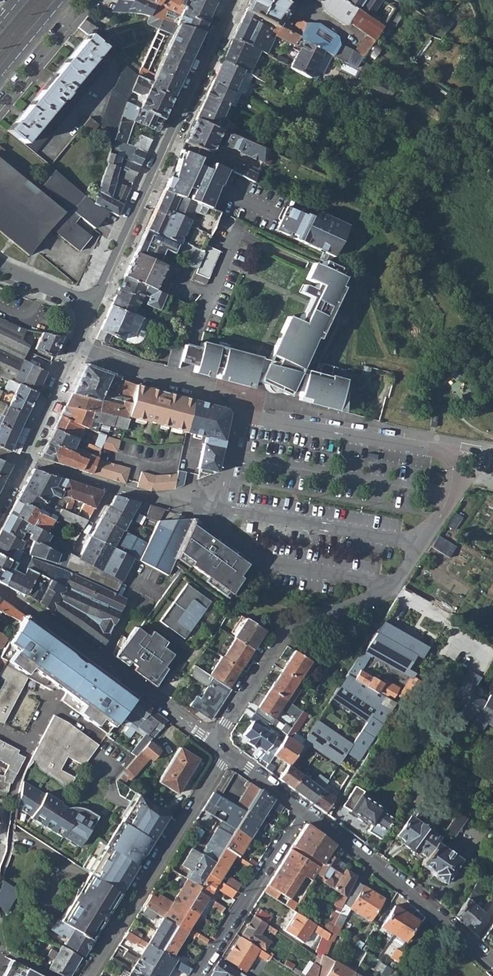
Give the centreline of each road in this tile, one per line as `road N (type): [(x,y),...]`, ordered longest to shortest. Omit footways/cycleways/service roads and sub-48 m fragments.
road 1 (residential): [(212,742),(289,630),(394,584),(449,495),(454,462),(429,449),(262,422),(240,410)]
road 2 (residential): [(234,0),(90,309)]
road 3 (residential): [(226,753),(89,975)]
road 4 (residential): [(212,742),(0,591)]
road 5 (residential): [(301,811),(492,966)]
road 6 (residential): [(240,410),(215,509),(111,488)]
road 7 (residential): [(301,811),(196,975)]
road 8 (residential): [(240,410),(220,393),(74,346)]
road 9 (residential): [(24,458),(74,346)]

